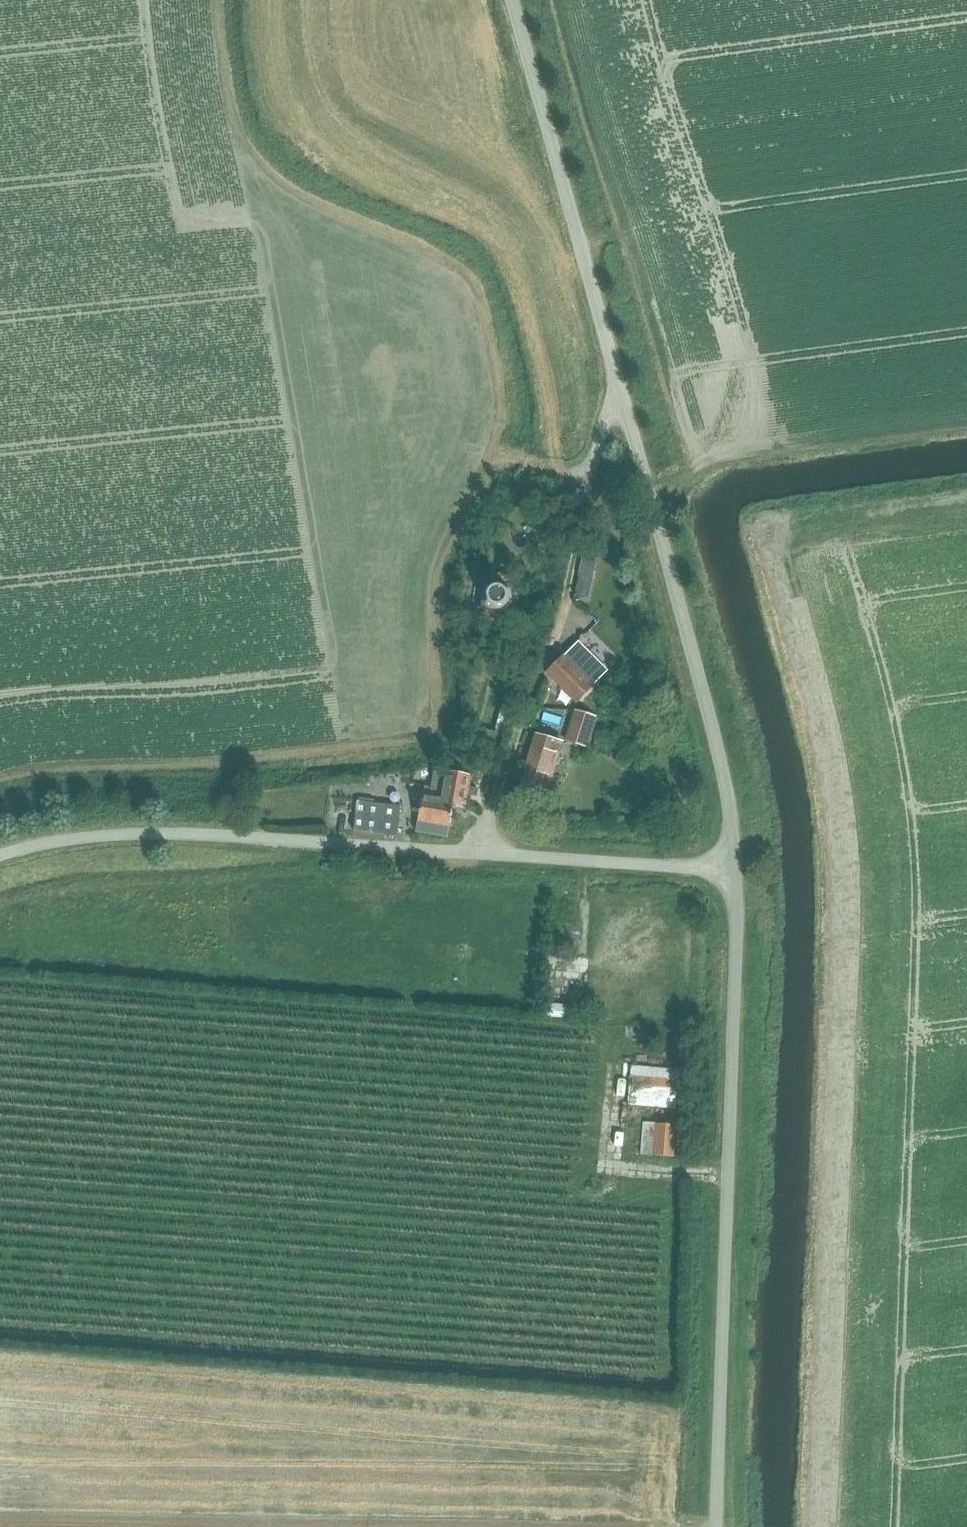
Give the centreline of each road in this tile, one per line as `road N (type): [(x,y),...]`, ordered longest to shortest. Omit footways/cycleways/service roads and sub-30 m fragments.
road 1 (unclassified): [(735,867),(729,801),(515,0)]
road 2 (unclassified): [(735,867),(186,832),(72,838),(0,855)]
road 3 (unclassified): [(718,1526),(735,867)]
road 4 (track): [(483,852),(492,798),(564,594),(610,404),(623,397)]

